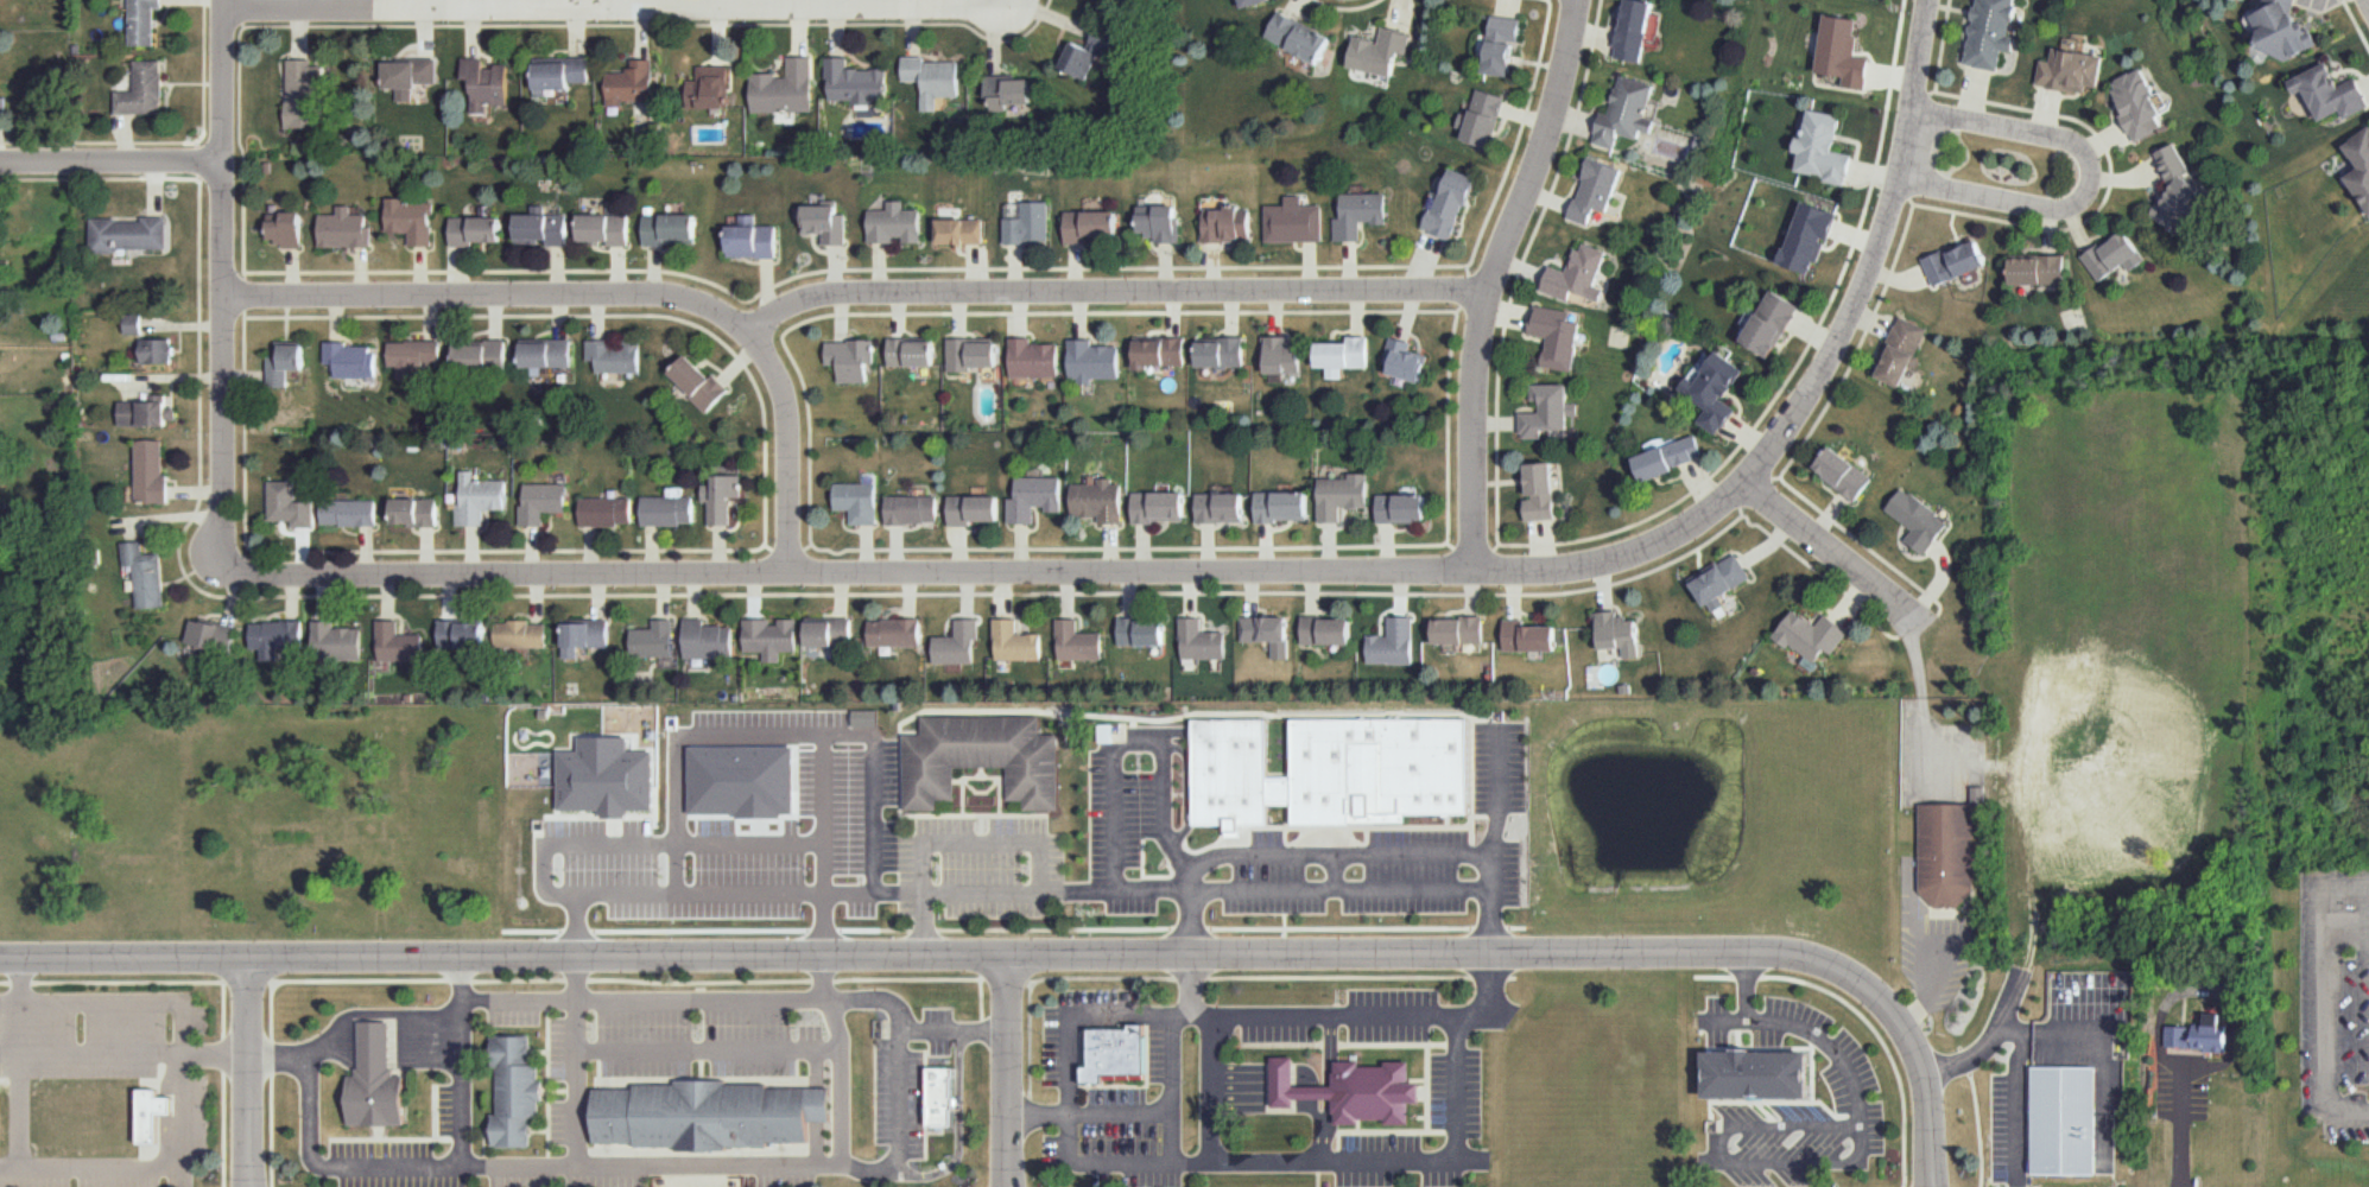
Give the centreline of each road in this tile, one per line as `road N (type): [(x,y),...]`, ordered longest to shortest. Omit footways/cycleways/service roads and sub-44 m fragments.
road 1 (residential): [(0,957),(1784,954),(1862,983),(1902,1022),(1928,1064),(1934,1092),(1934,1186)]
road 2 (residential): [(215,556),(240,572),(793,573),(1478,569),(1624,557),(1692,528),(1749,482),(1852,324),(1902,178),(1931,0)]
road 3 (residential): [(793,573),(790,399),(756,341),(707,304),(682,296),(226,296)]
road 4 (residential): [(1002,1),(982,8),(224,8)]
road 5 (residential): [(756,341),(798,305),(829,294),(1491,294)]
road 6 (residential): [(1478,569),(1478,366),(1491,294),(1559,107),(1579,0)]
road 7 (residential): [(215,556),(226,506),(224,0)]
road 8 (residential): [(1915,107),(2076,141),(2084,169),(2071,209),(2034,215),(1902,178)]
road 9 (residential): [(1013,957),(1010,1186)]
road 10 (residential): [(0,162),(226,163)]
road 11 (residential): [(1749,482),(1918,623)]
road 12 (residential): [(248,1172),(246,959)]

